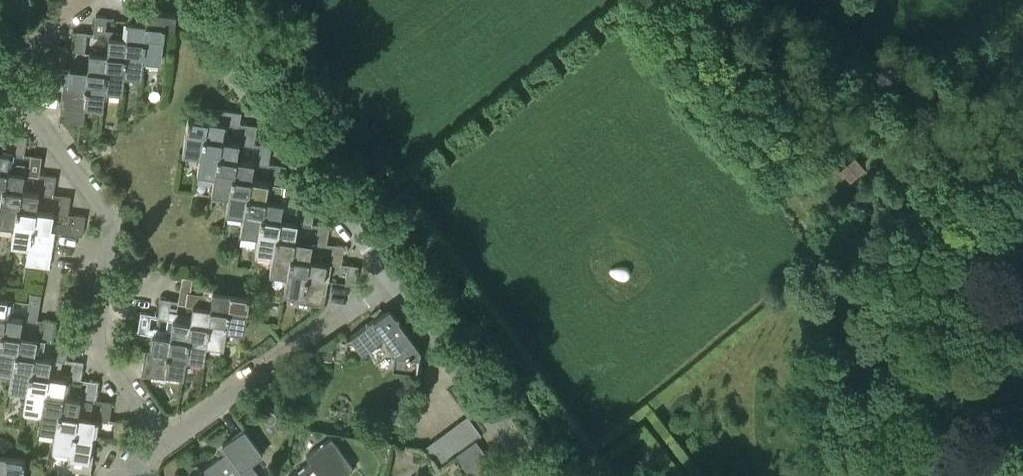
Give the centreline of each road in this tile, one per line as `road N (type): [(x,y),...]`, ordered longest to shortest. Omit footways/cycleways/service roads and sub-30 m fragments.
road 1 (residential): [(166,444),(98,343),(106,215),(0,71)]
road 2 (residential): [(392,280),(188,0)]
road 3 (residential): [(166,444),(392,280)]
road 4 (residential): [(536,475),(392,280)]

